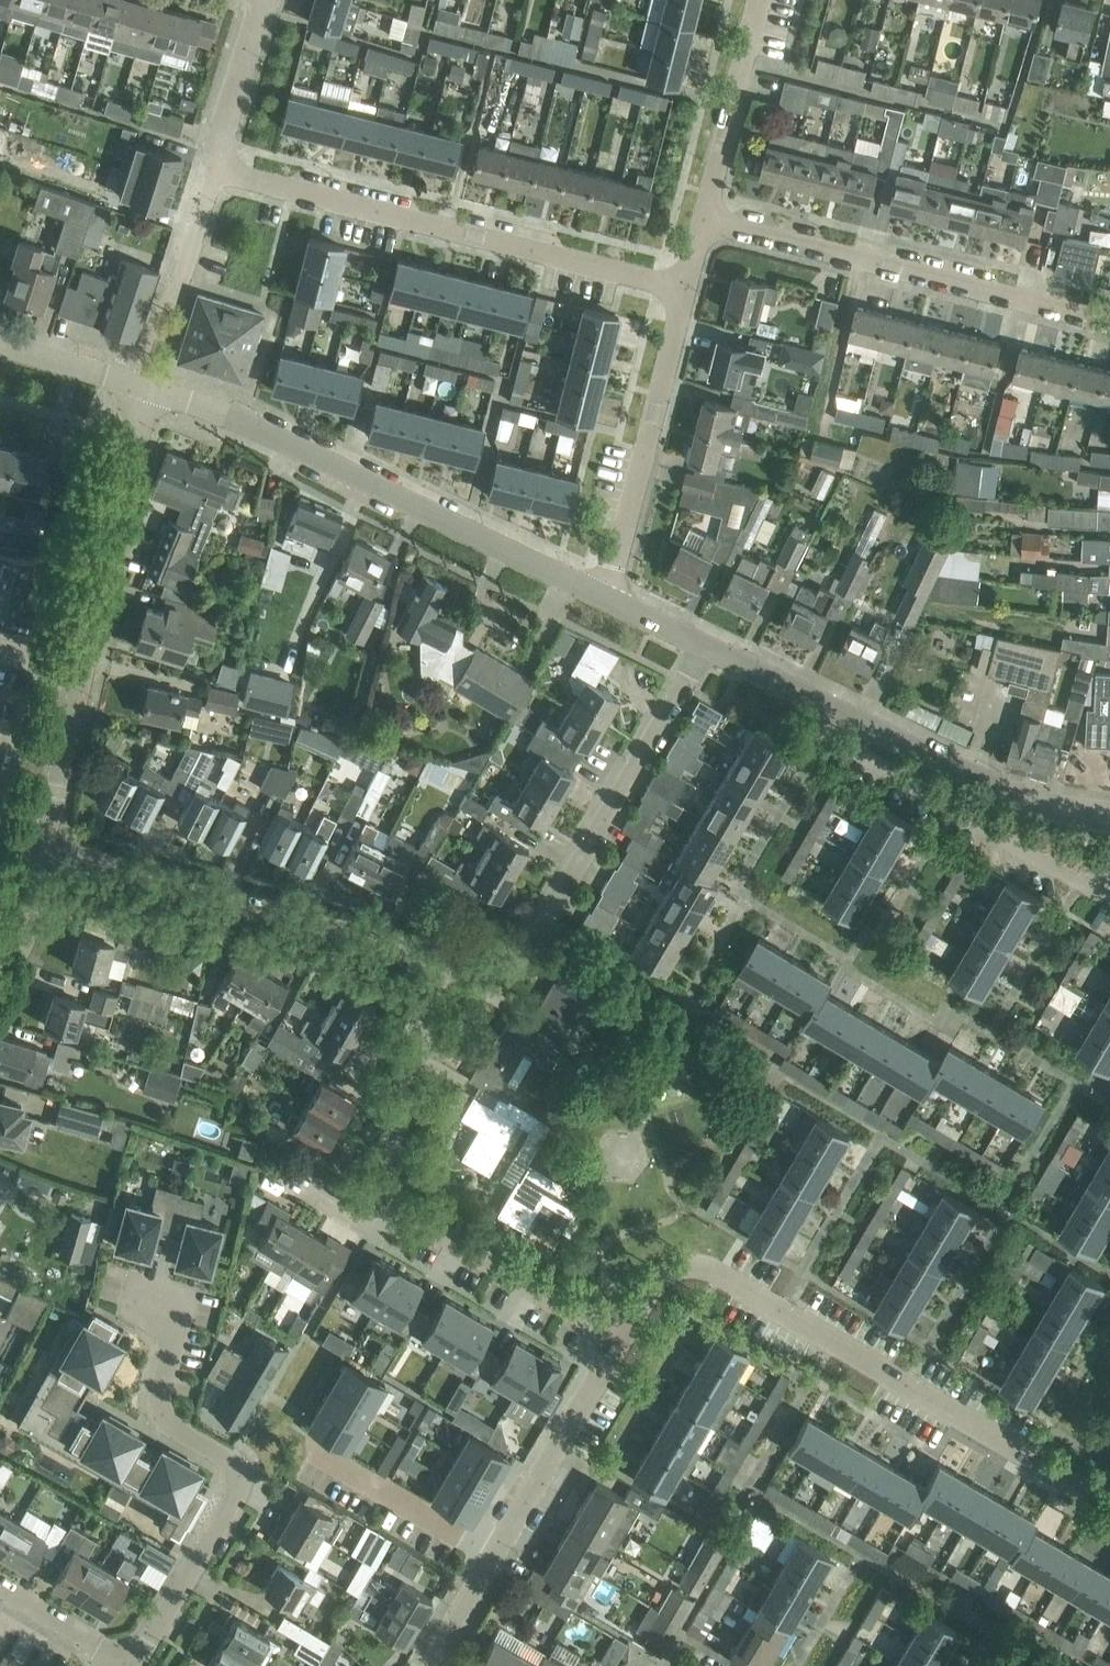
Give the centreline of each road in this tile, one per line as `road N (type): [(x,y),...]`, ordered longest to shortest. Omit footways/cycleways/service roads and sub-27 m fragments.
road 1 (residential): [(1109,1485),(1062,1476),(699,1267),(663,1273),(622,1338)]
road 2 (residential): [(607,599),(225,414),(146,388)]
road 3 (unclassified): [(125,1665),(151,1638),(234,1497),(237,1475),(230,1460),(160,1412),(182,1303),(125,1286)]
road 4 (residential): [(685,289),(216,170)]
road 5 (residential): [(437,960),(485,971),(521,961),(707,647)]
road 6 (residential): [(1109,321),(703,219)]
road 7 (residential): [(437,960),(41,847)]
road 8 (residential): [(435,1665),(622,1338)]
road 9 (residential): [(607,599),(685,289)]
road 10 (residential): [(839,711),(838,740),(1088,884)]
road 11 (residential): [(1109,818),(994,785),(839,711)]
road 12 (residential): [(82,668),(146,388)]
road 13 (residential): [(390,1199),(622,1338)]
road 14 (residential): [(437,960),(389,1169),(390,1199)]
road 15 (residential): [(703,219),(758,0)]
road 16 (residential): [(41,847),(82,668)]
road 17 (residential): [(263,0),(216,170)]
road 18 (residential): [(146,388),(0,343)]
road 19 (residential): [(839,711),(707,647)]
road 20 (residential): [(216,170),(170,306)]
road 21 (unclassified): [(108,1665),(93,1643),(0,1588)]

